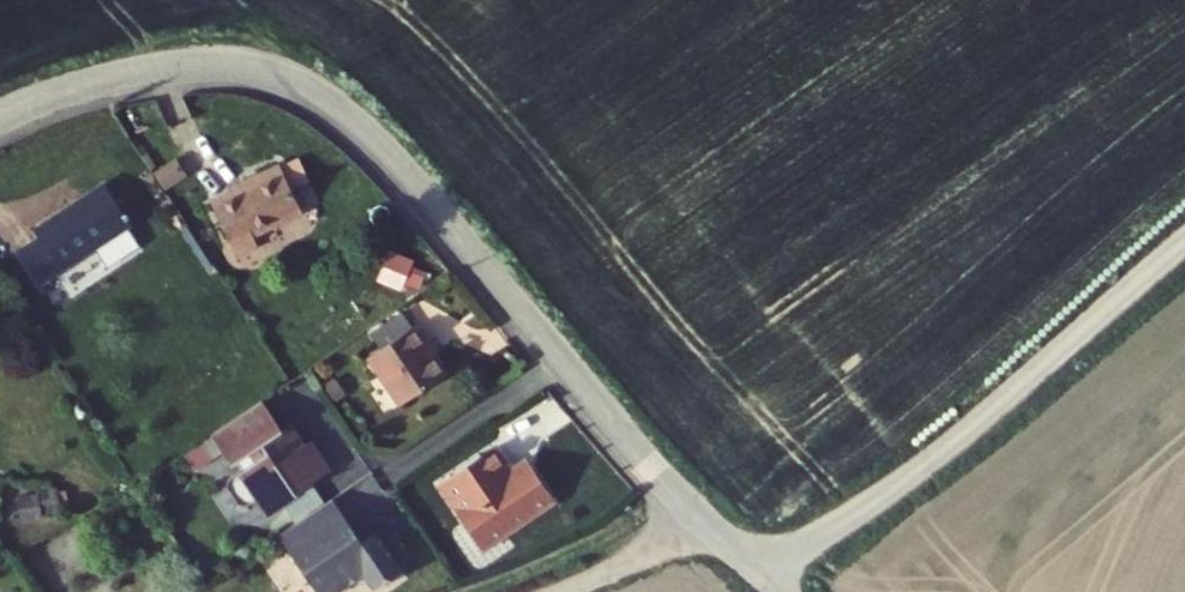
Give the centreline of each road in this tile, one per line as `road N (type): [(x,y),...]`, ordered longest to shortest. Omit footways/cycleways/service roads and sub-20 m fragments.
road 1 (residential): [(0,116),(93,81),(200,65),(256,70),(325,99),(368,131),(591,400),(759,574)]
road 2 (unclassified): [(1184,239),(963,435),(759,574)]

